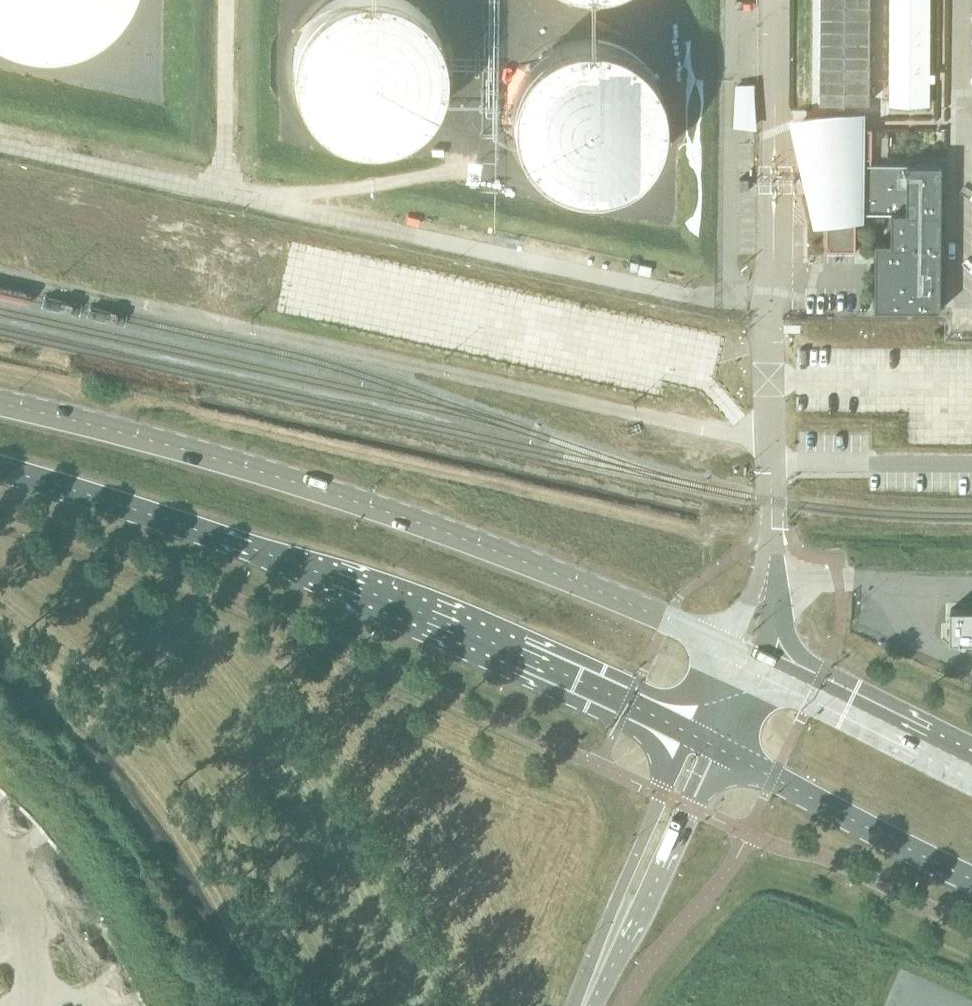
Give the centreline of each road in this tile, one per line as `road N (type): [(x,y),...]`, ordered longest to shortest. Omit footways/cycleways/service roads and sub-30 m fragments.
road 1 (primary): [(728,646),(429,525),(0,402)]
road 2 (primary): [(0,469),(438,618),(690,734)]
road 3 (primary): [(710,743),(971,878)]
road 4 (tertiary): [(690,734),(617,898),(582,1005)]
road 5 (tertiary): [(587,1005),(710,743)]
road 6 (primary): [(971,764),(758,660)]
road 7 (unclassified): [(771,511),(766,315)]

